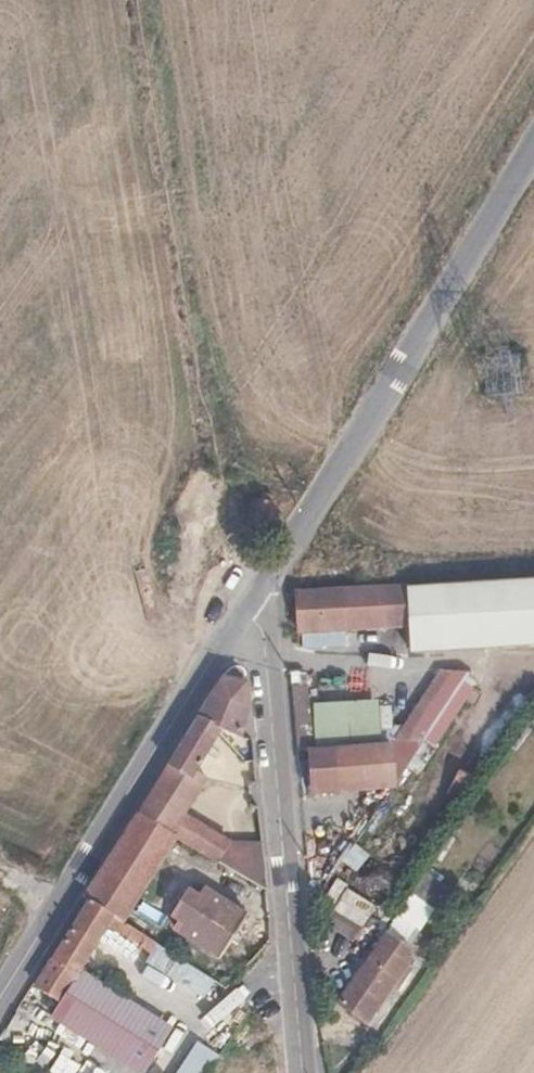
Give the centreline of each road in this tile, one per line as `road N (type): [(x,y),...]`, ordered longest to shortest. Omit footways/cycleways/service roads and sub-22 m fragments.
road 1 (track): [(226,636),(213,536),(215,464),(142,0)]
road 2 (tertiary): [(247,608),(338,474),(533,149)]
road 3 (residential): [(301,1072),(267,644),(247,608)]
road 4 (tertiary): [(0,1000),(247,608)]
road 5 (track): [(533,564),(398,572),(286,554)]

